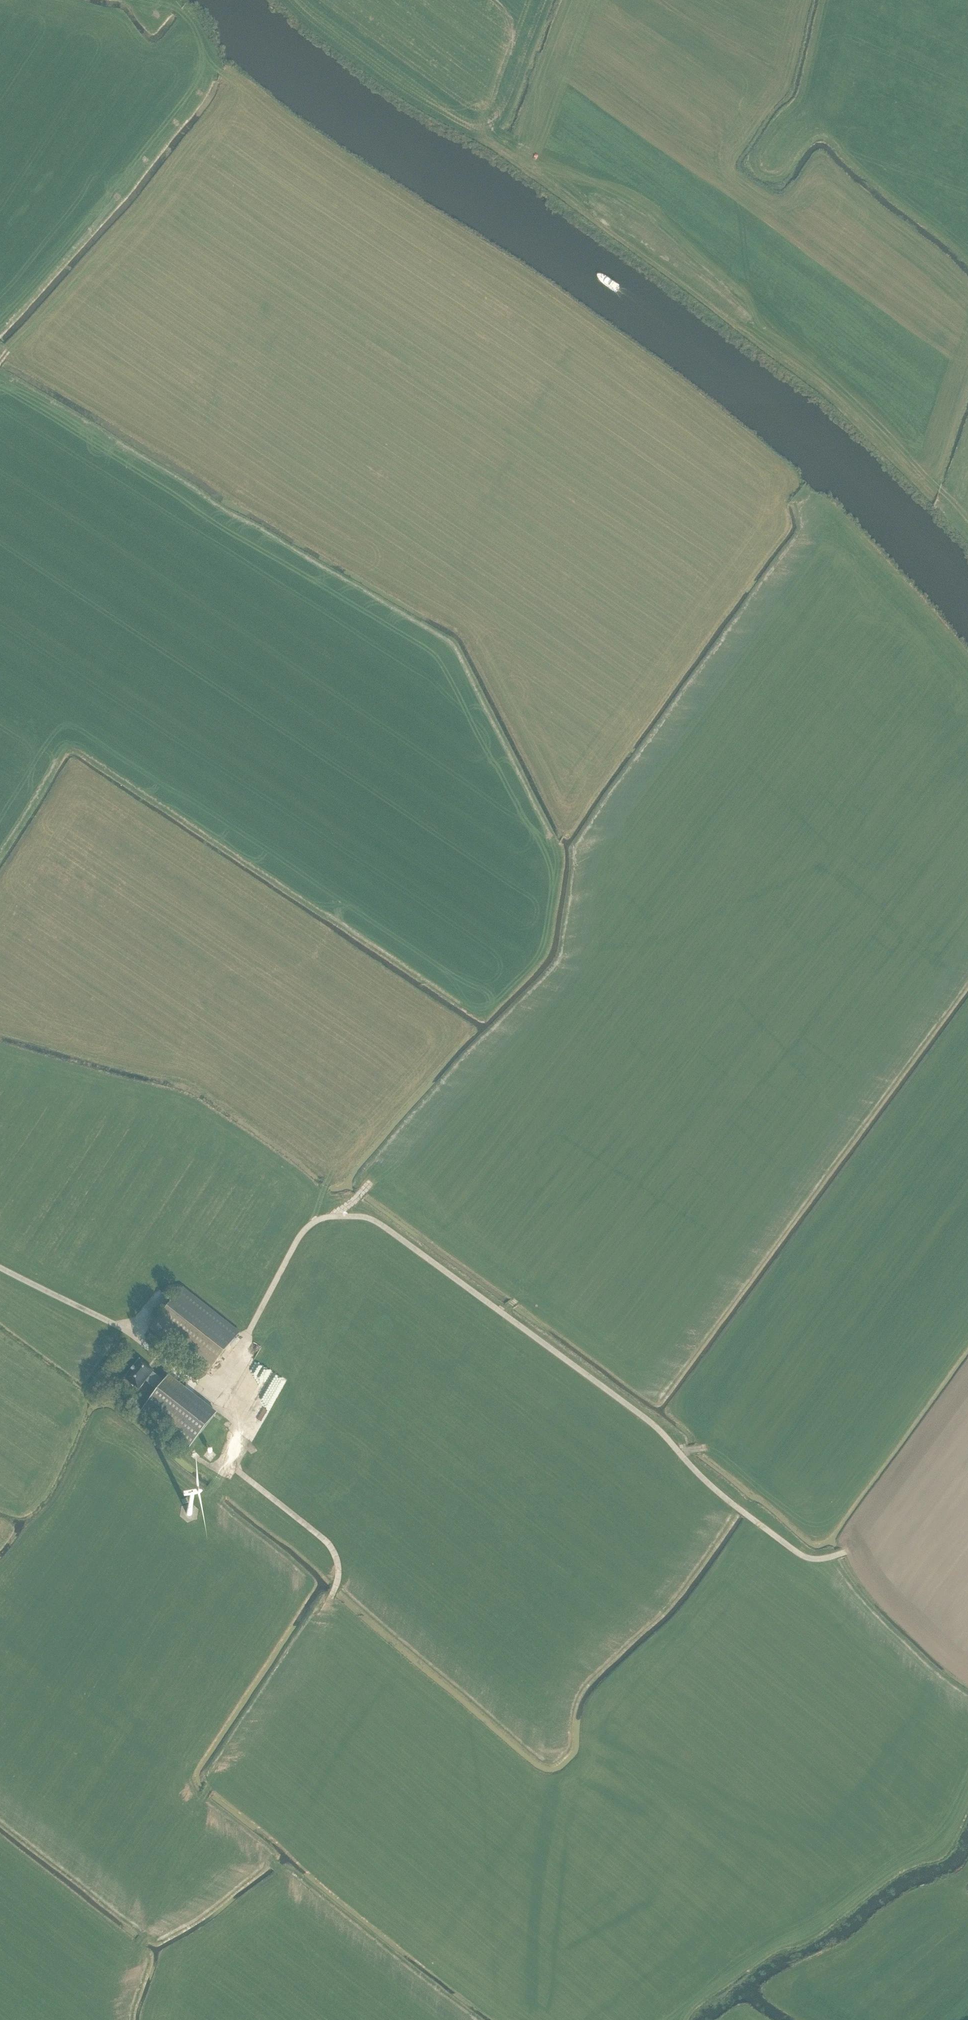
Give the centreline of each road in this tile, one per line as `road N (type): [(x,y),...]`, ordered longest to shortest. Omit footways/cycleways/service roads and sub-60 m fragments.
road 1 (track): [(213,1399),(310,1224),(364,1217),(652,1422),(697,1472),(798,1554),(846,1552)]

